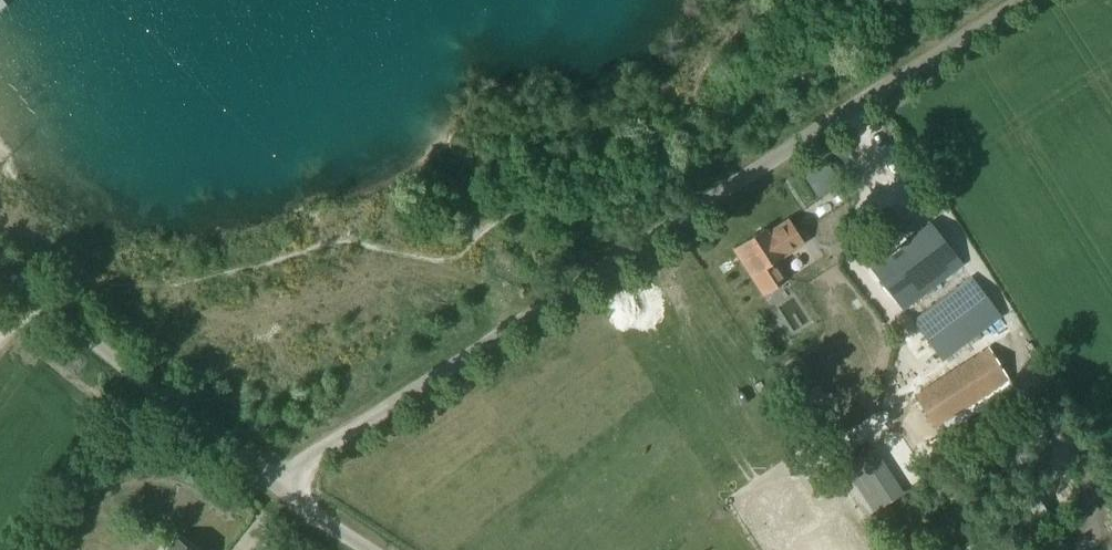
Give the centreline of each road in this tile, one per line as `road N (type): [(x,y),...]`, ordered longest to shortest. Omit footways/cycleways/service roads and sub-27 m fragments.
road 1 (unclassified): [(280,488),(293,469),(1011,0)]
road 2 (unclassified): [(280,488),(35,295)]

